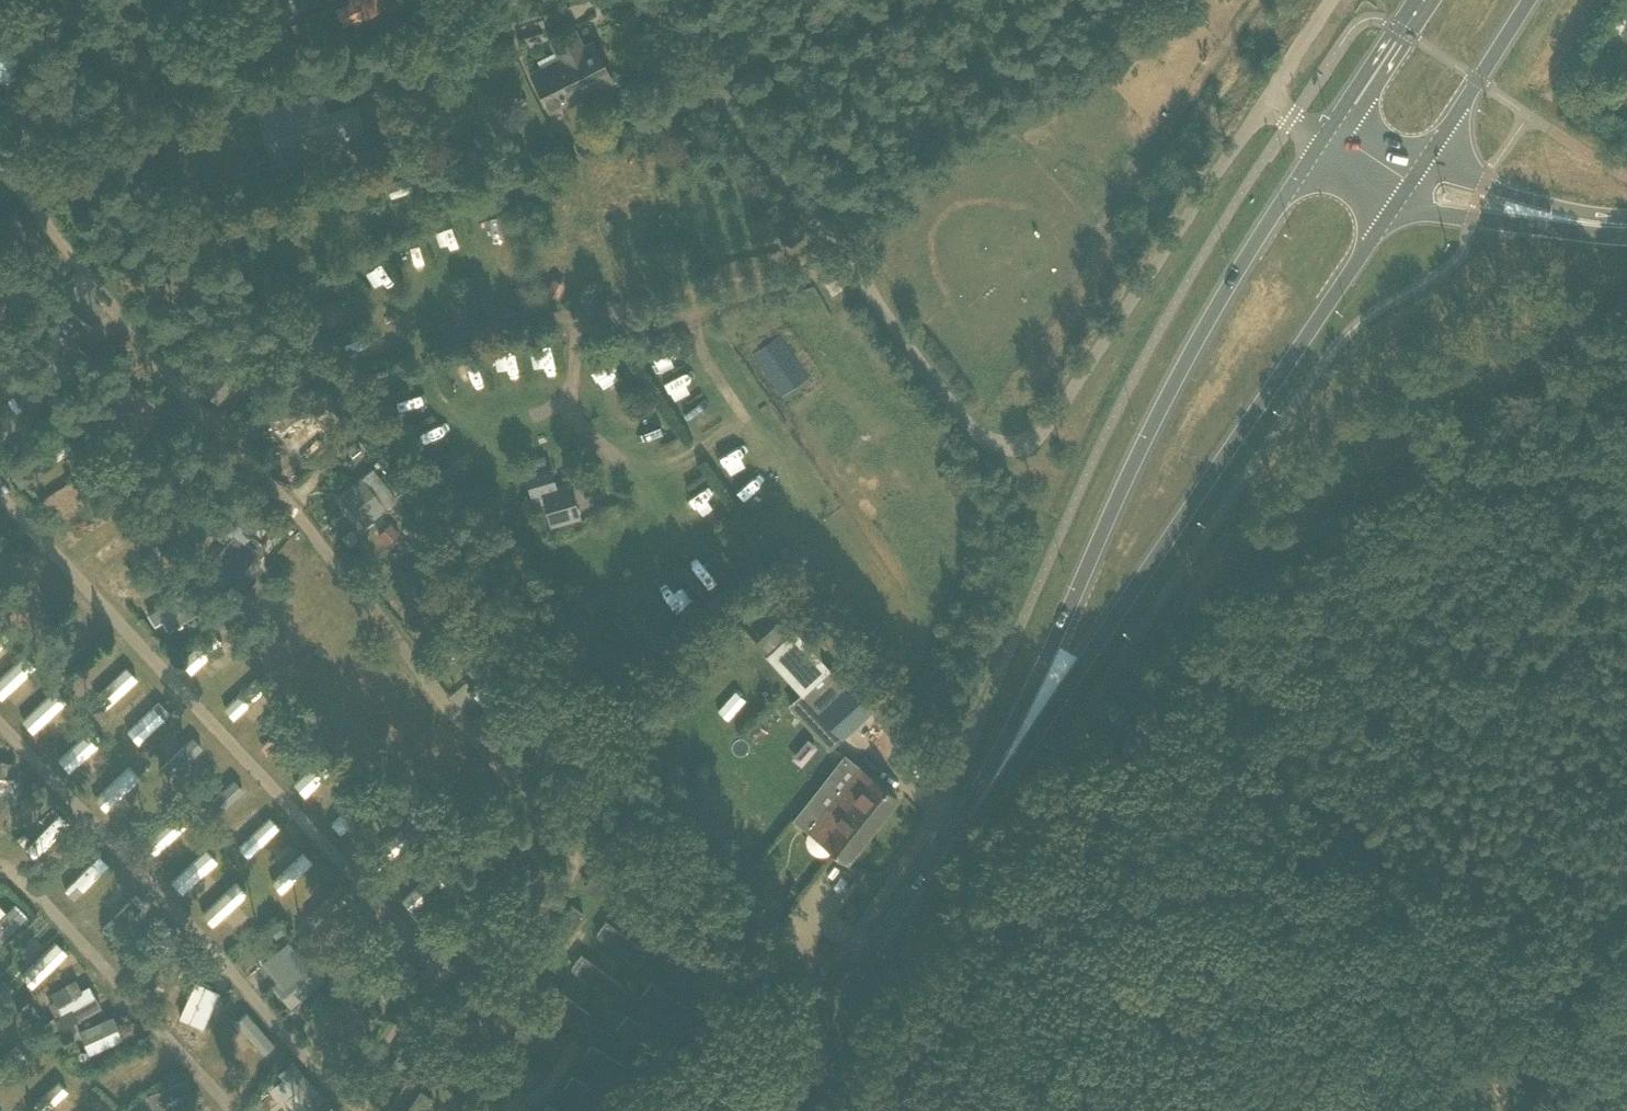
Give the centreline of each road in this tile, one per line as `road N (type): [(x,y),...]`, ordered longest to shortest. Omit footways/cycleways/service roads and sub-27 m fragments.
road 1 (unclassified): [(1267,104),(1048,439),(1019,454),(964,417),(649,0)]
road 2 (primary): [(1329,140),(1186,358),(968,820)]
road 3 (primary): [(968,820),(1396,208)]
road 4 (primary): [(769,1110),(968,820)]
road 5 (tertiary): [(1396,208),(1626,237)]
road 6 (tertiary): [(1626,218),(1550,203),(1429,157)]
road 7 (primary): [(1429,157),(1526,0)]
road 8 (primary): [(1425,0),(1329,140)]
road 9 (unclassified): [(1267,104),(1336,0)]

